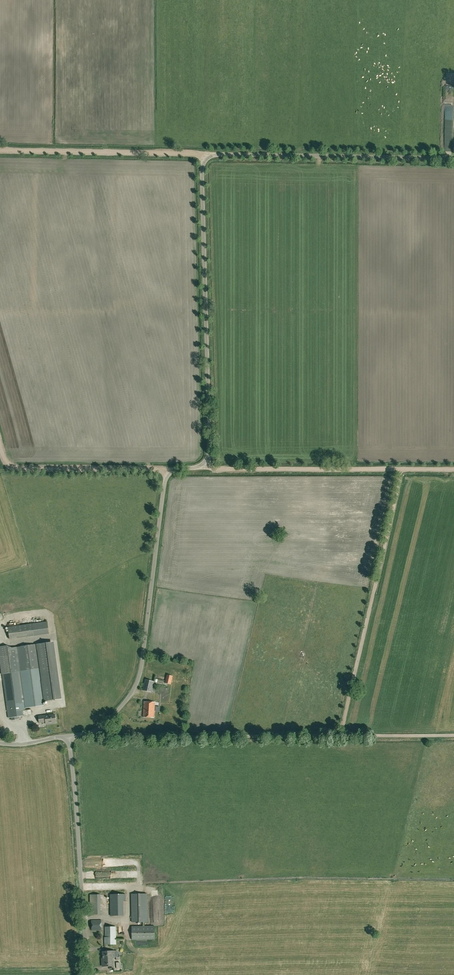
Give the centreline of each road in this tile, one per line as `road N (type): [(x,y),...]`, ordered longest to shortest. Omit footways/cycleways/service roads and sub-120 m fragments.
road 1 (track): [(453,735),(88,733)]
road 2 (unclassified): [(203,464),(206,159)]
road 3 (unclassified): [(69,736),(104,724),(138,679),(170,473)]
road 4 (track): [(339,736),(402,468)]
road 5 (track): [(203,464),(453,468)]
road 6 (unclassified): [(453,158),(206,159)]
road 7 (unclassified): [(89,974),(69,736)]
road 8 (track): [(0,151),(206,159)]
road 9 (track): [(170,473),(19,469),(6,463),(0,446)]

